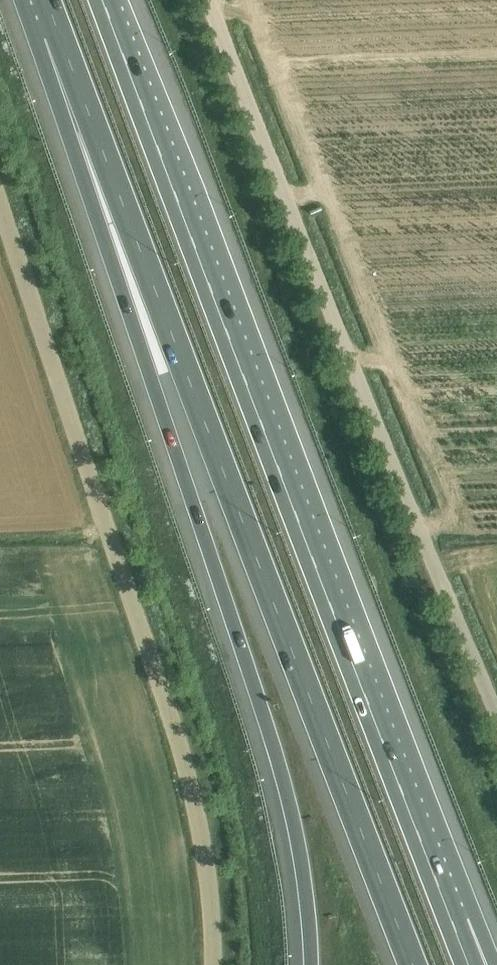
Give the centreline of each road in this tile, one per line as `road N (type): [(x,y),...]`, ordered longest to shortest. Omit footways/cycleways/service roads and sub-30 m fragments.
road 1 (motorway): [(59,34),(409,964)]
road 2 (motorway): [(453,922),(106,0)]
road 3 (motorway): [(59,34),(119,279),(277,754),(298,836),(311,964)]
road 4 (unclassified): [(224,964),(219,838),(205,780),(0,185)]
road 5 (unclassified): [(496,707),(211,0)]

